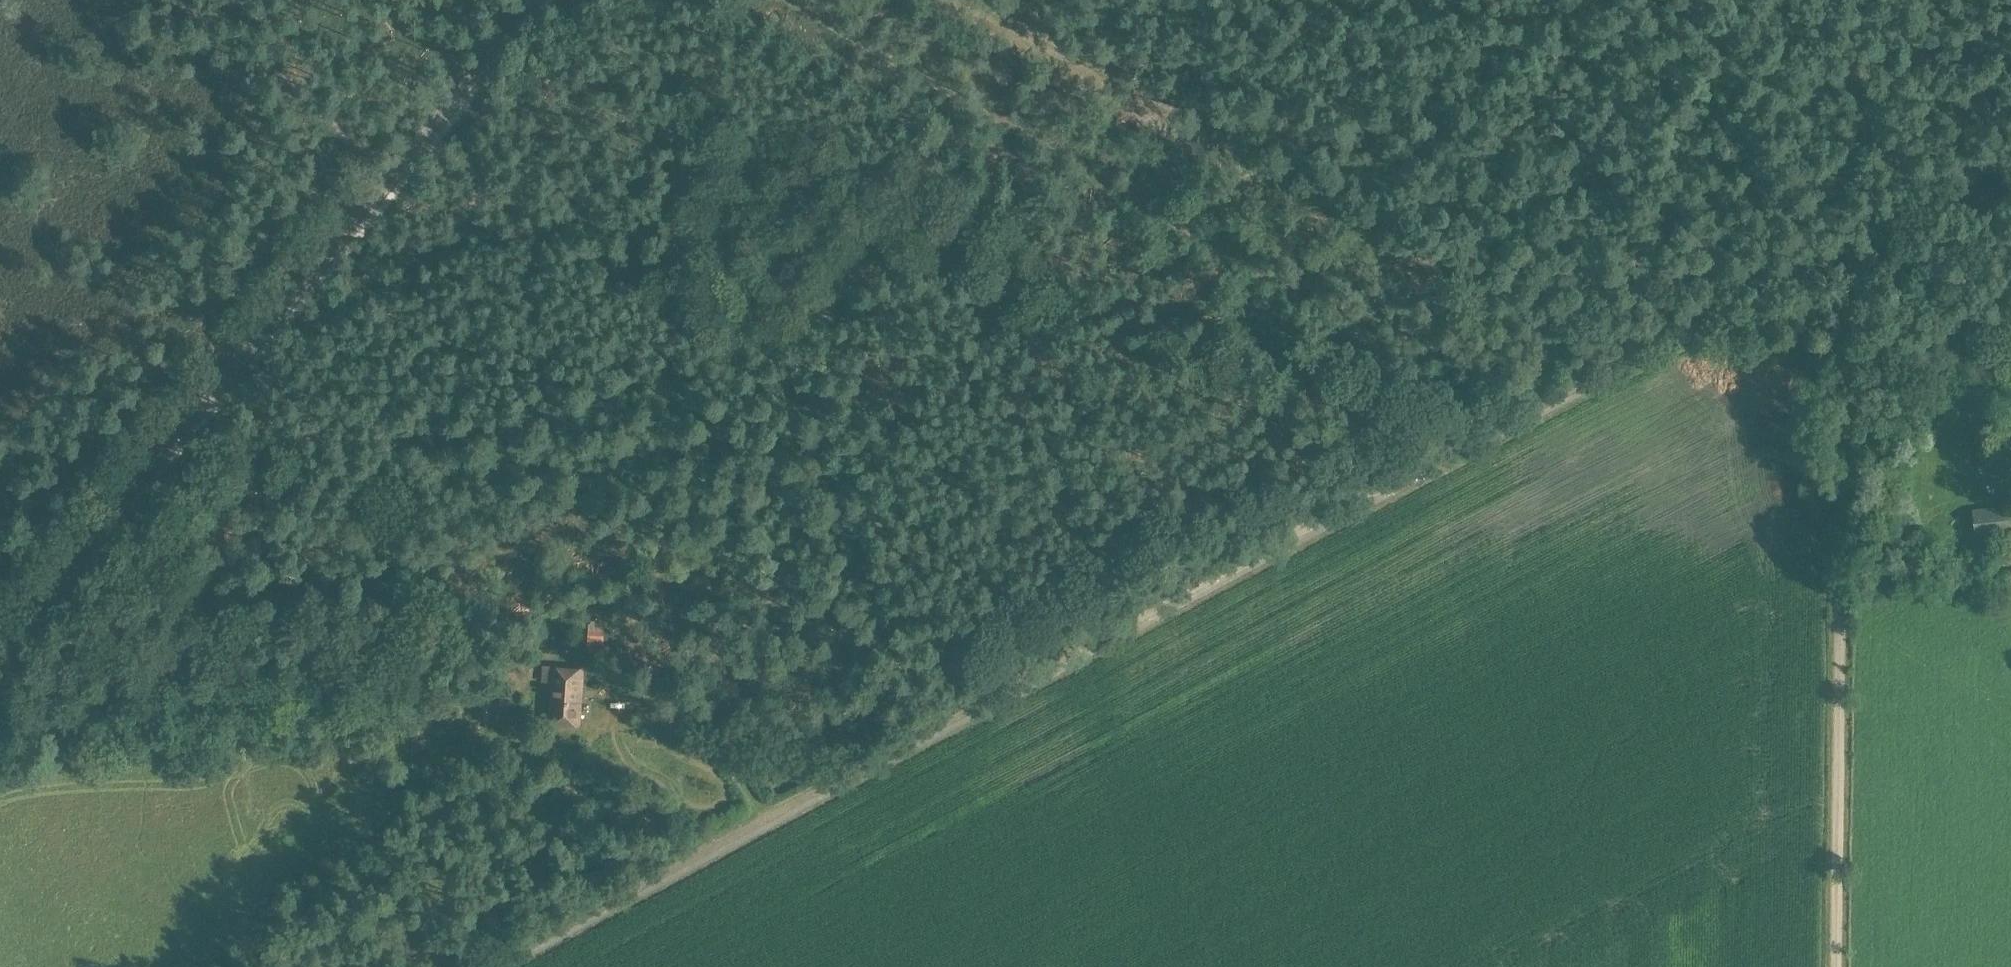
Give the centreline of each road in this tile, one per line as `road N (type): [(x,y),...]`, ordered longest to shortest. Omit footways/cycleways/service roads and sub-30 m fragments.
road 1 (track): [(480,966),(2010,147)]
road 2 (track): [(532,0),(0,637)]
road 3 (track): [(775,0),(1415,367)]
road 4 (unclassified): [(1843,243),(1835,966)]

